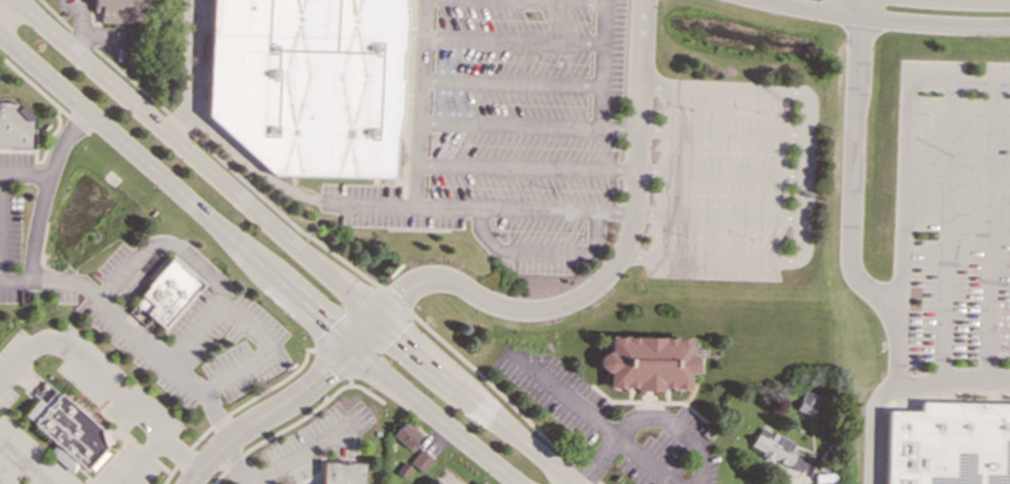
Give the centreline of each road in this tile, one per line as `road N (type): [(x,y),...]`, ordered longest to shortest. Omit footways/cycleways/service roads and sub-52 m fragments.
road 1 (primary): [(575,483),(14,0)]
road 2 (primary): [(0,37),(348,347),(515,483)]
road 3 (residential): [(750,0),(893,23),(1009,28)]
road 4 (residential): [(380,318),(315,383),(229,439),(191,483)]

